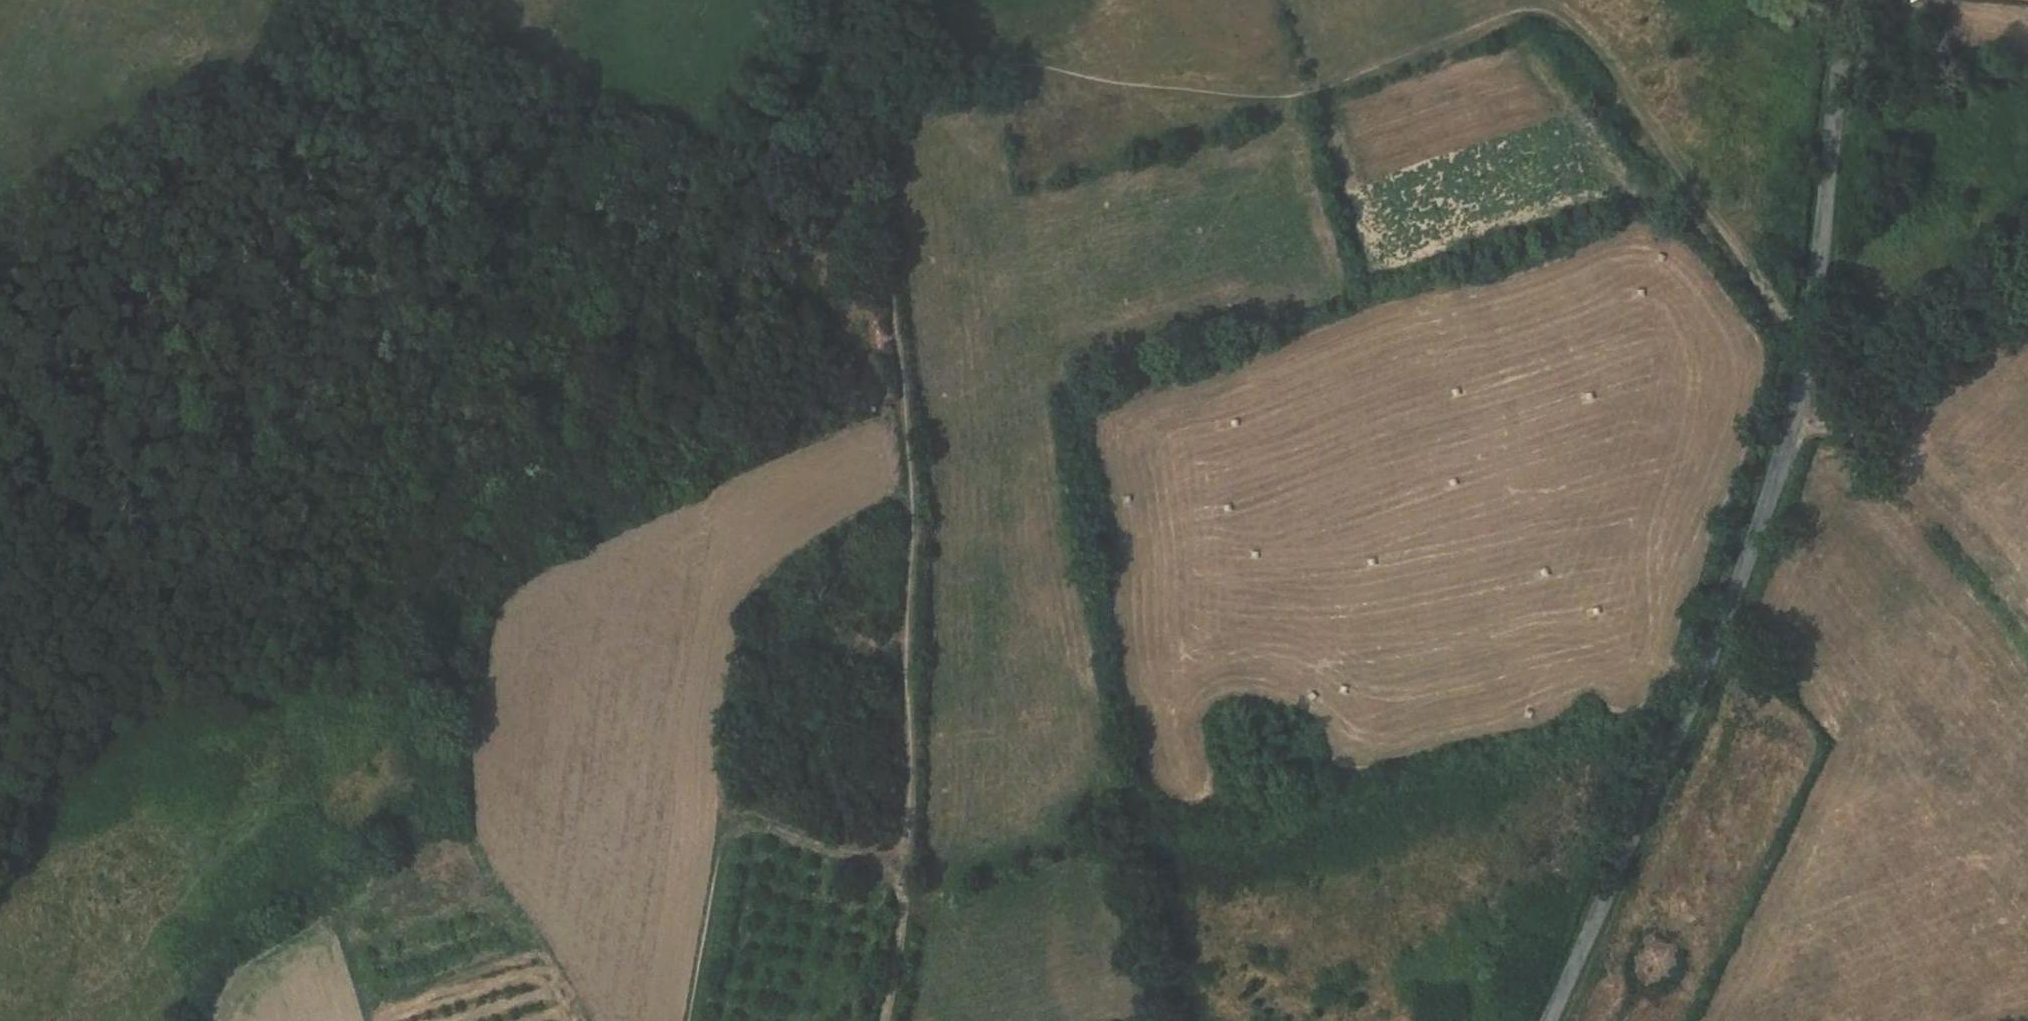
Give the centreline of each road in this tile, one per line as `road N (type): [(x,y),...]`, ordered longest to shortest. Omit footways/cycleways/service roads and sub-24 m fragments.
road 1 (unclassified): [(1548,1020),(1672,754),(1793,421),(1842,0)]
road 2 (track): [(888,1020),(900,934),(903,449),(876,209),(893,33),(870,0)]

